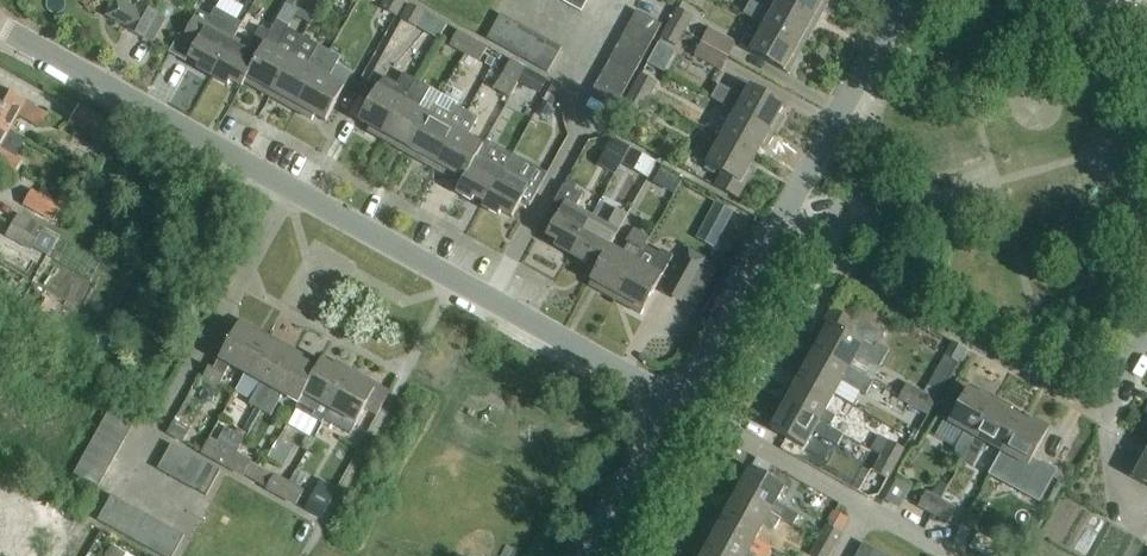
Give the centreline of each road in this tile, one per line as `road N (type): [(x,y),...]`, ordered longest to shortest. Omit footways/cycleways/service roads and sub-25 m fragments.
road 1 (unclassified): [(777,225),(1085,400),(1117,391),(1146,337)]
road 2 (unclassified): [(680,403),(289,192)]
road 3 (unclassified): [(187,514),(134,485),(289,192)]
road 4 (unclassified): [(289,192),(0,27)]
road 5 (unclassified): [(777,225),(904,0)]
road 6 (unclassified): [(680,403),(777,225)]
road 7 (unclassified): [(598,555),(680,403)]

